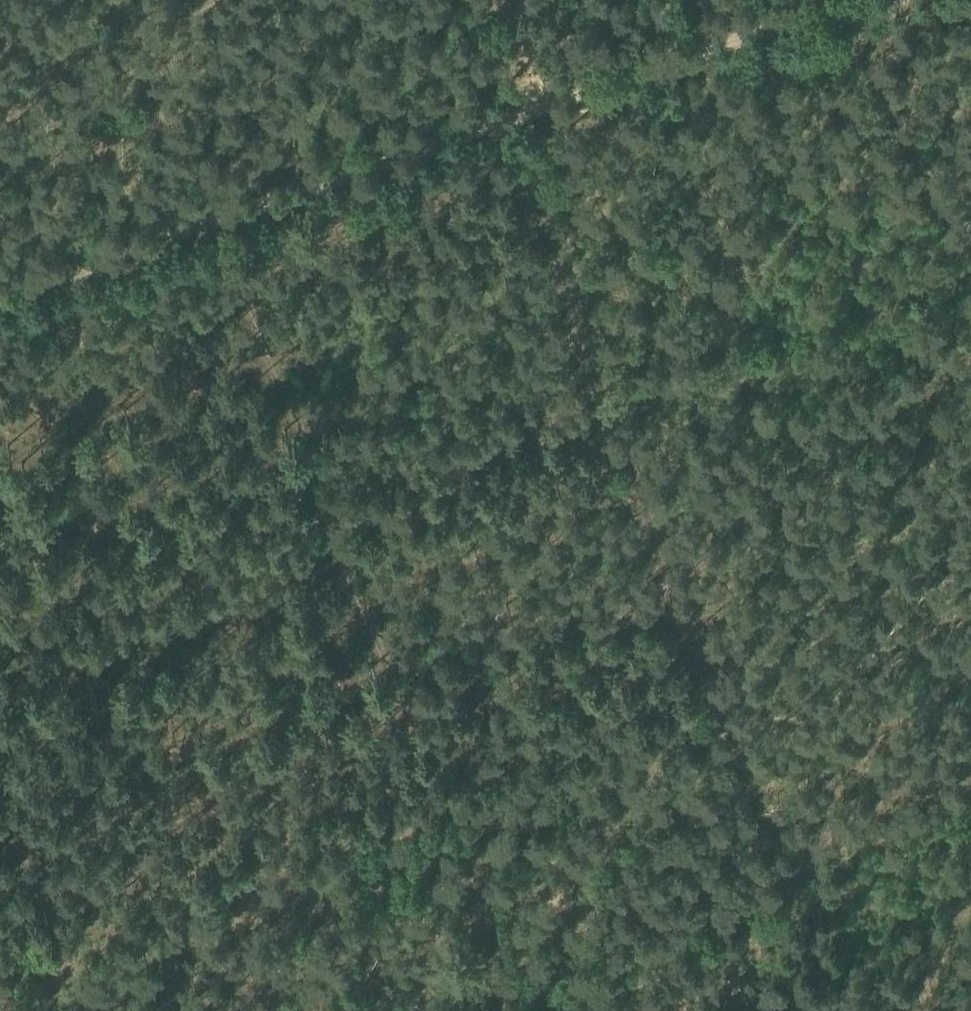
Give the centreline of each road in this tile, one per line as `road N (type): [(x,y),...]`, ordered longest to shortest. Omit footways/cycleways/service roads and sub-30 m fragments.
road 1 (track): [(843,0),(0,287)]

